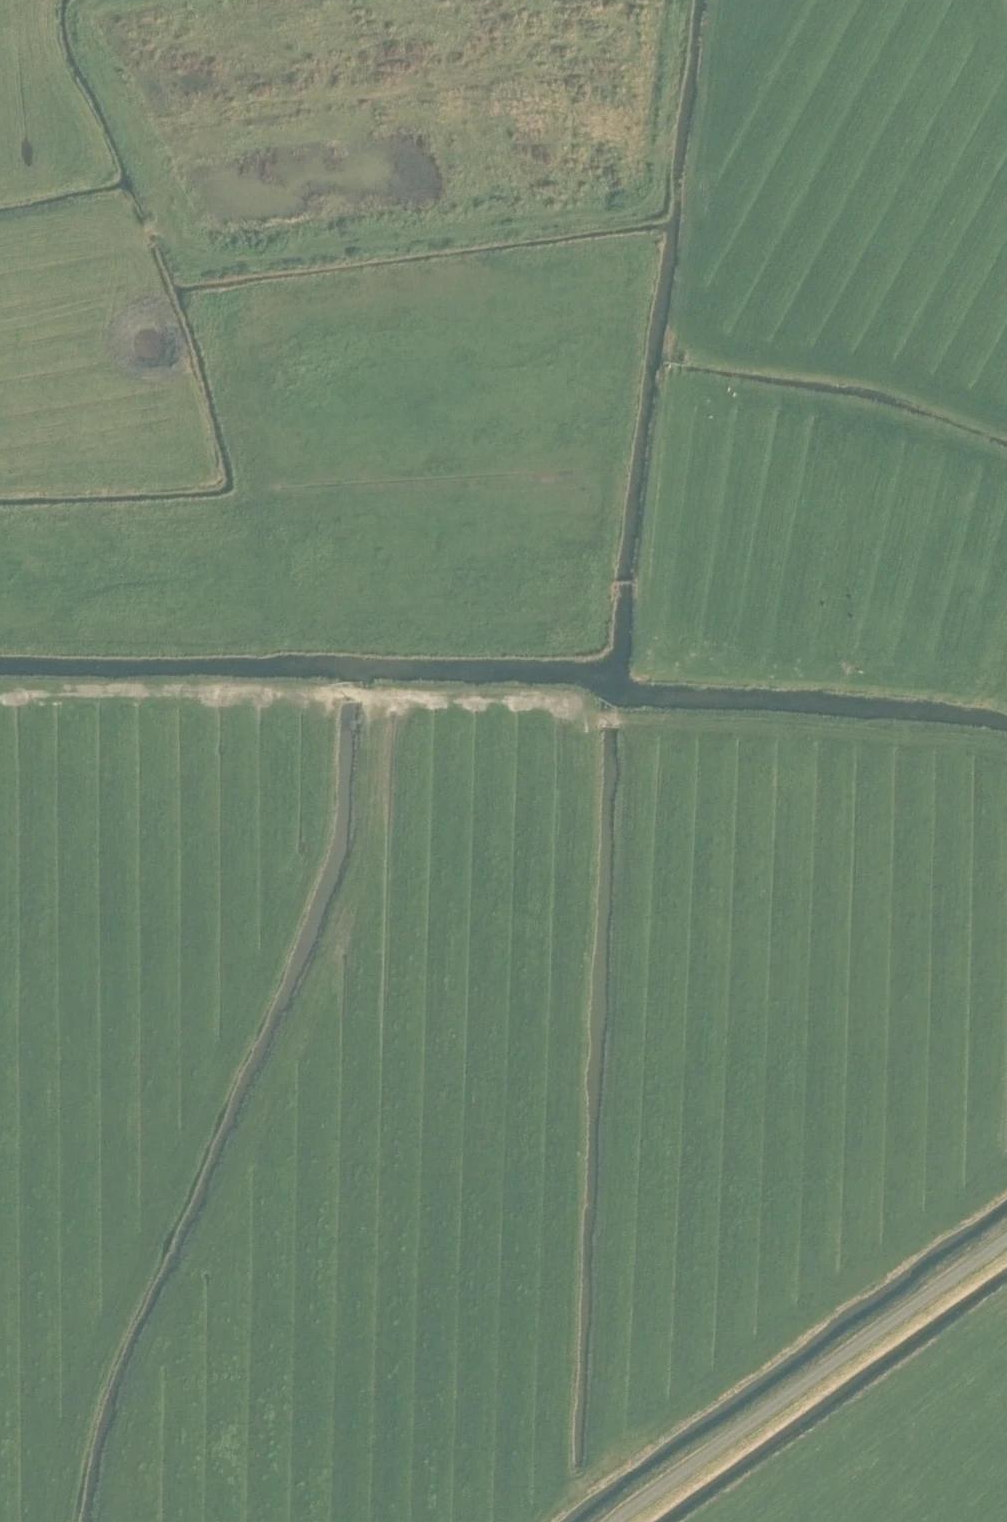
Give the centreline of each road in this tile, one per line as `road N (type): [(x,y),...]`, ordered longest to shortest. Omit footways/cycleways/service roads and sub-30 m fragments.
road 1 (unclassified): [(615,1521),(1006,1233)]

